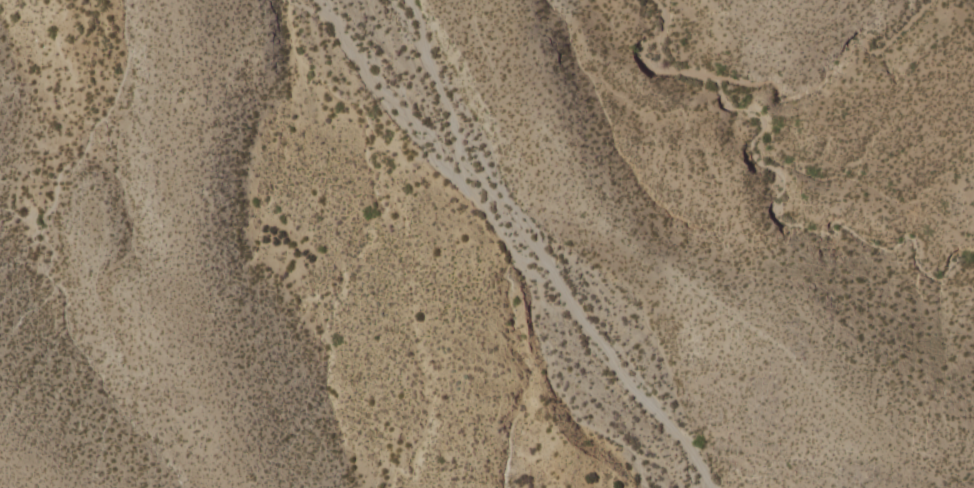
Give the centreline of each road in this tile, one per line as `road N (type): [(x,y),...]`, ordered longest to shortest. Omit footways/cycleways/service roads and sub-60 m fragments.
road 1 (track): [(701,487),(681,444),(595,335),(524,226),(400,0)]

